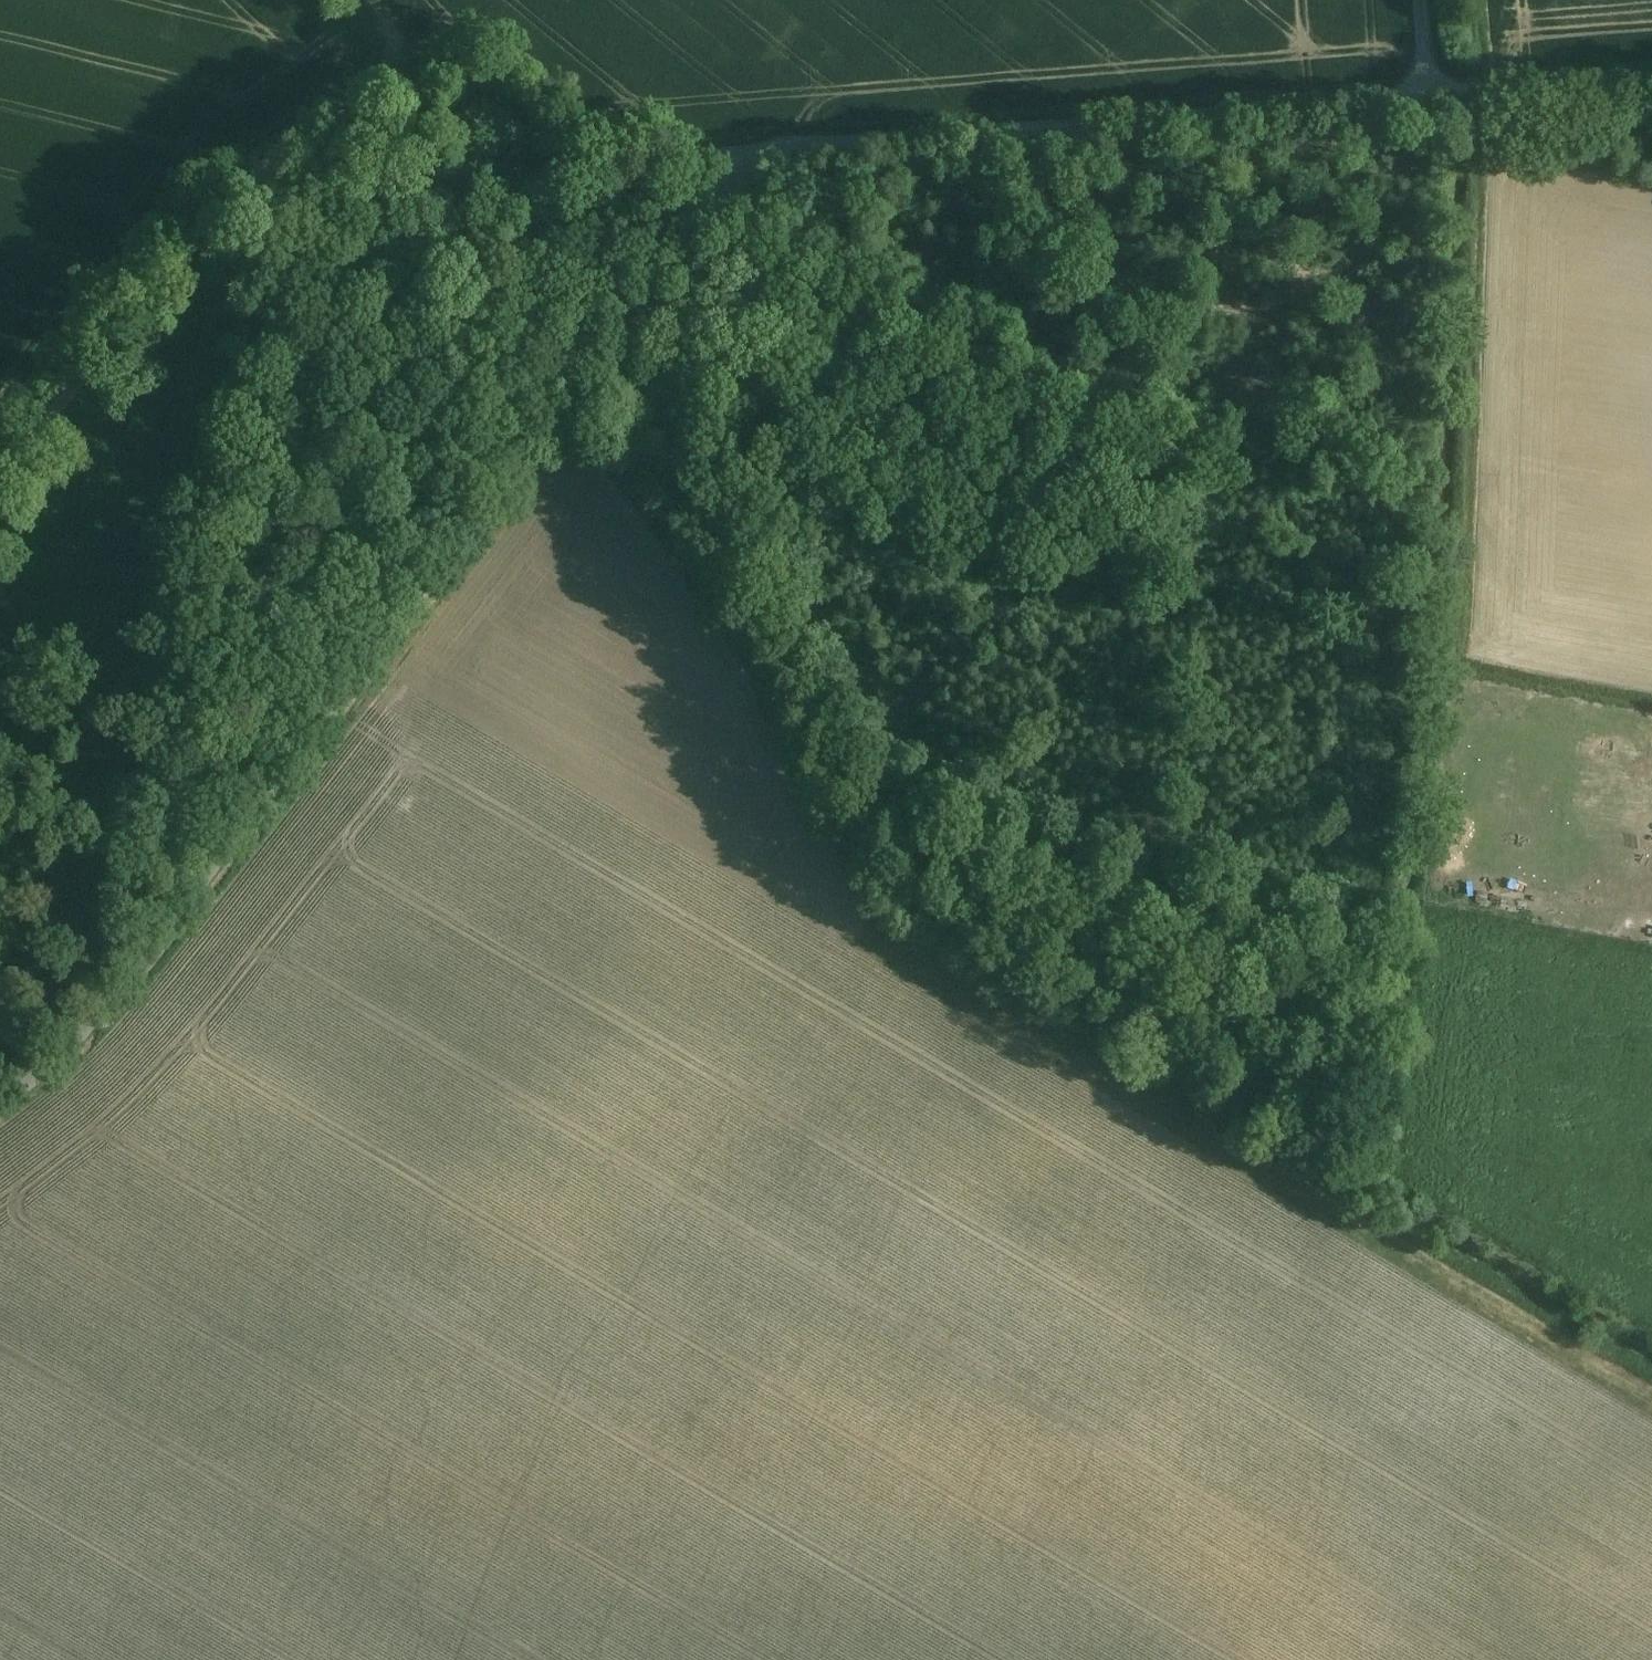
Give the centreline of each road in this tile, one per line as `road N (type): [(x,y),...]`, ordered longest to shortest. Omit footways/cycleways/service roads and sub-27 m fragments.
road 1 (unclassified): [(0,1109),(113,1009),(767,153),(1427,101)]
road 2 (unclassified): [(1427,101),(1651,84)]

